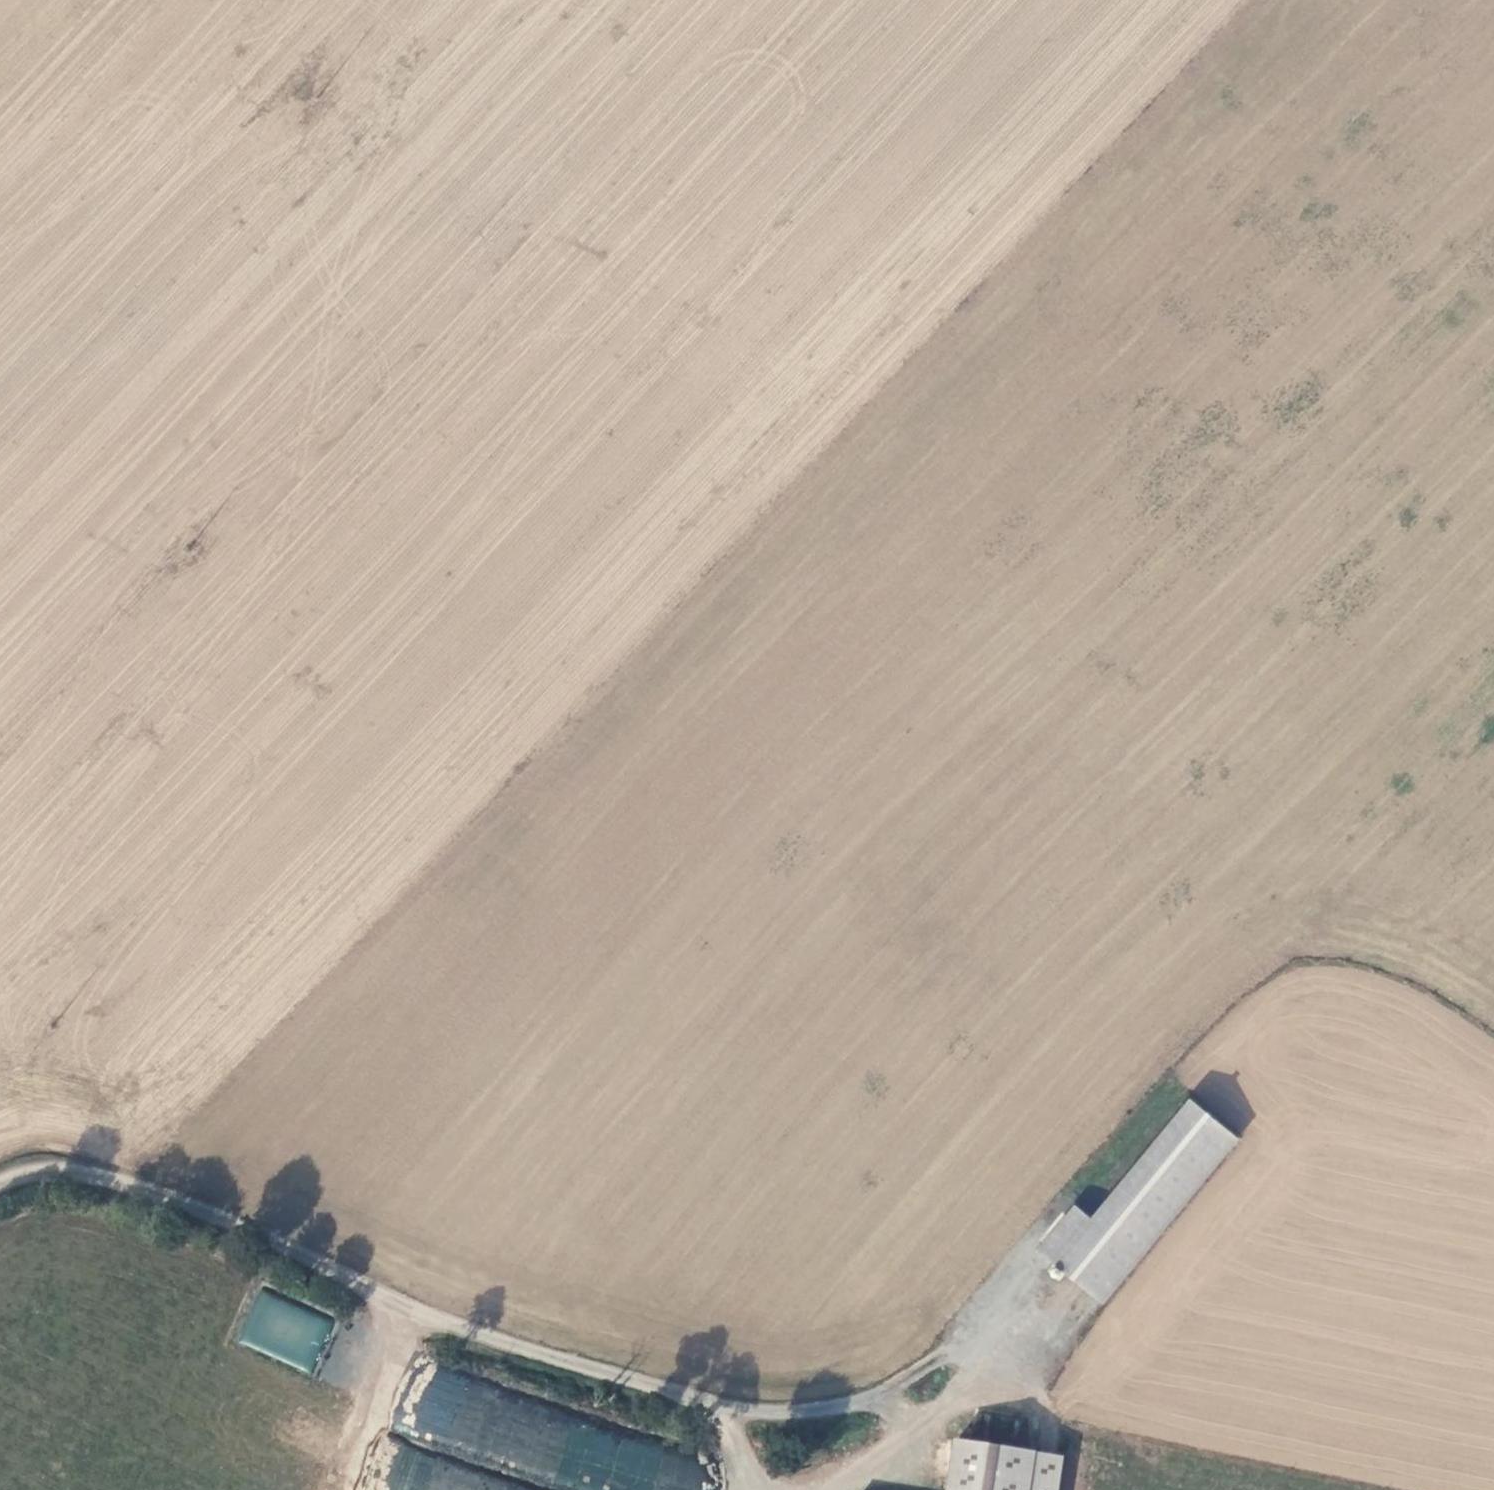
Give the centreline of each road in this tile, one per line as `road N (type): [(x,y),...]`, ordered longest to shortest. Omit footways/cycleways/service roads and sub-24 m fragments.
road 1 (unclassified): [(0,1186),(60,1171),(183,1203),(405,1308),(705,1403),(765,1412),(877,1406),(944,1418)]

